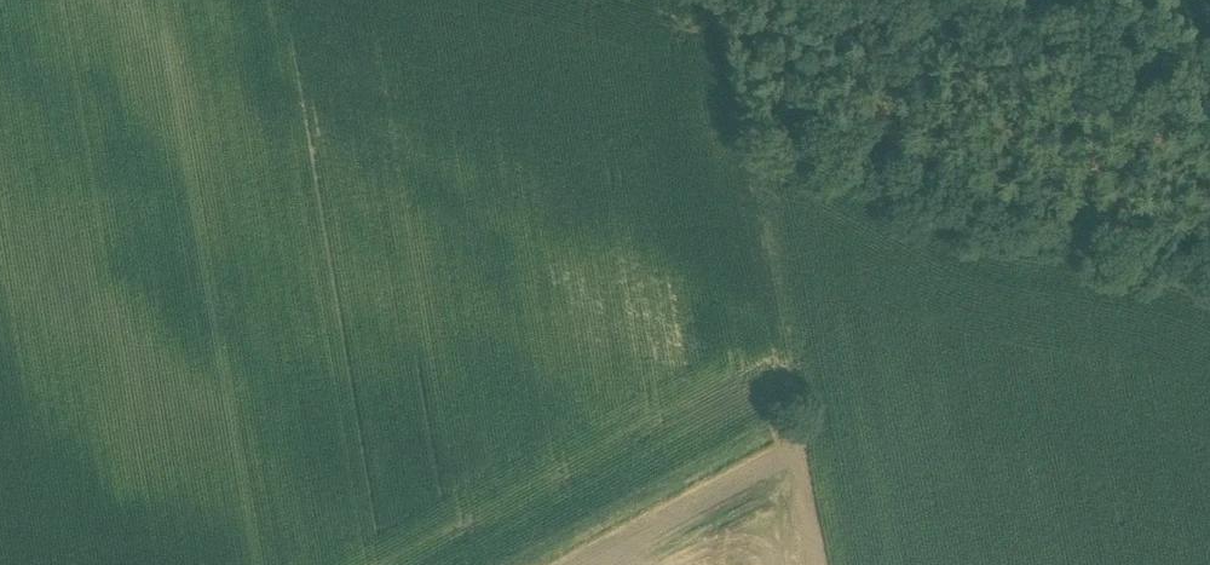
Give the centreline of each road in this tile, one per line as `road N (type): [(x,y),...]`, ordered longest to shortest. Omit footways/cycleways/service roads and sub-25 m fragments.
road 1 (unclassified): [(1209,89),(889,0)]

